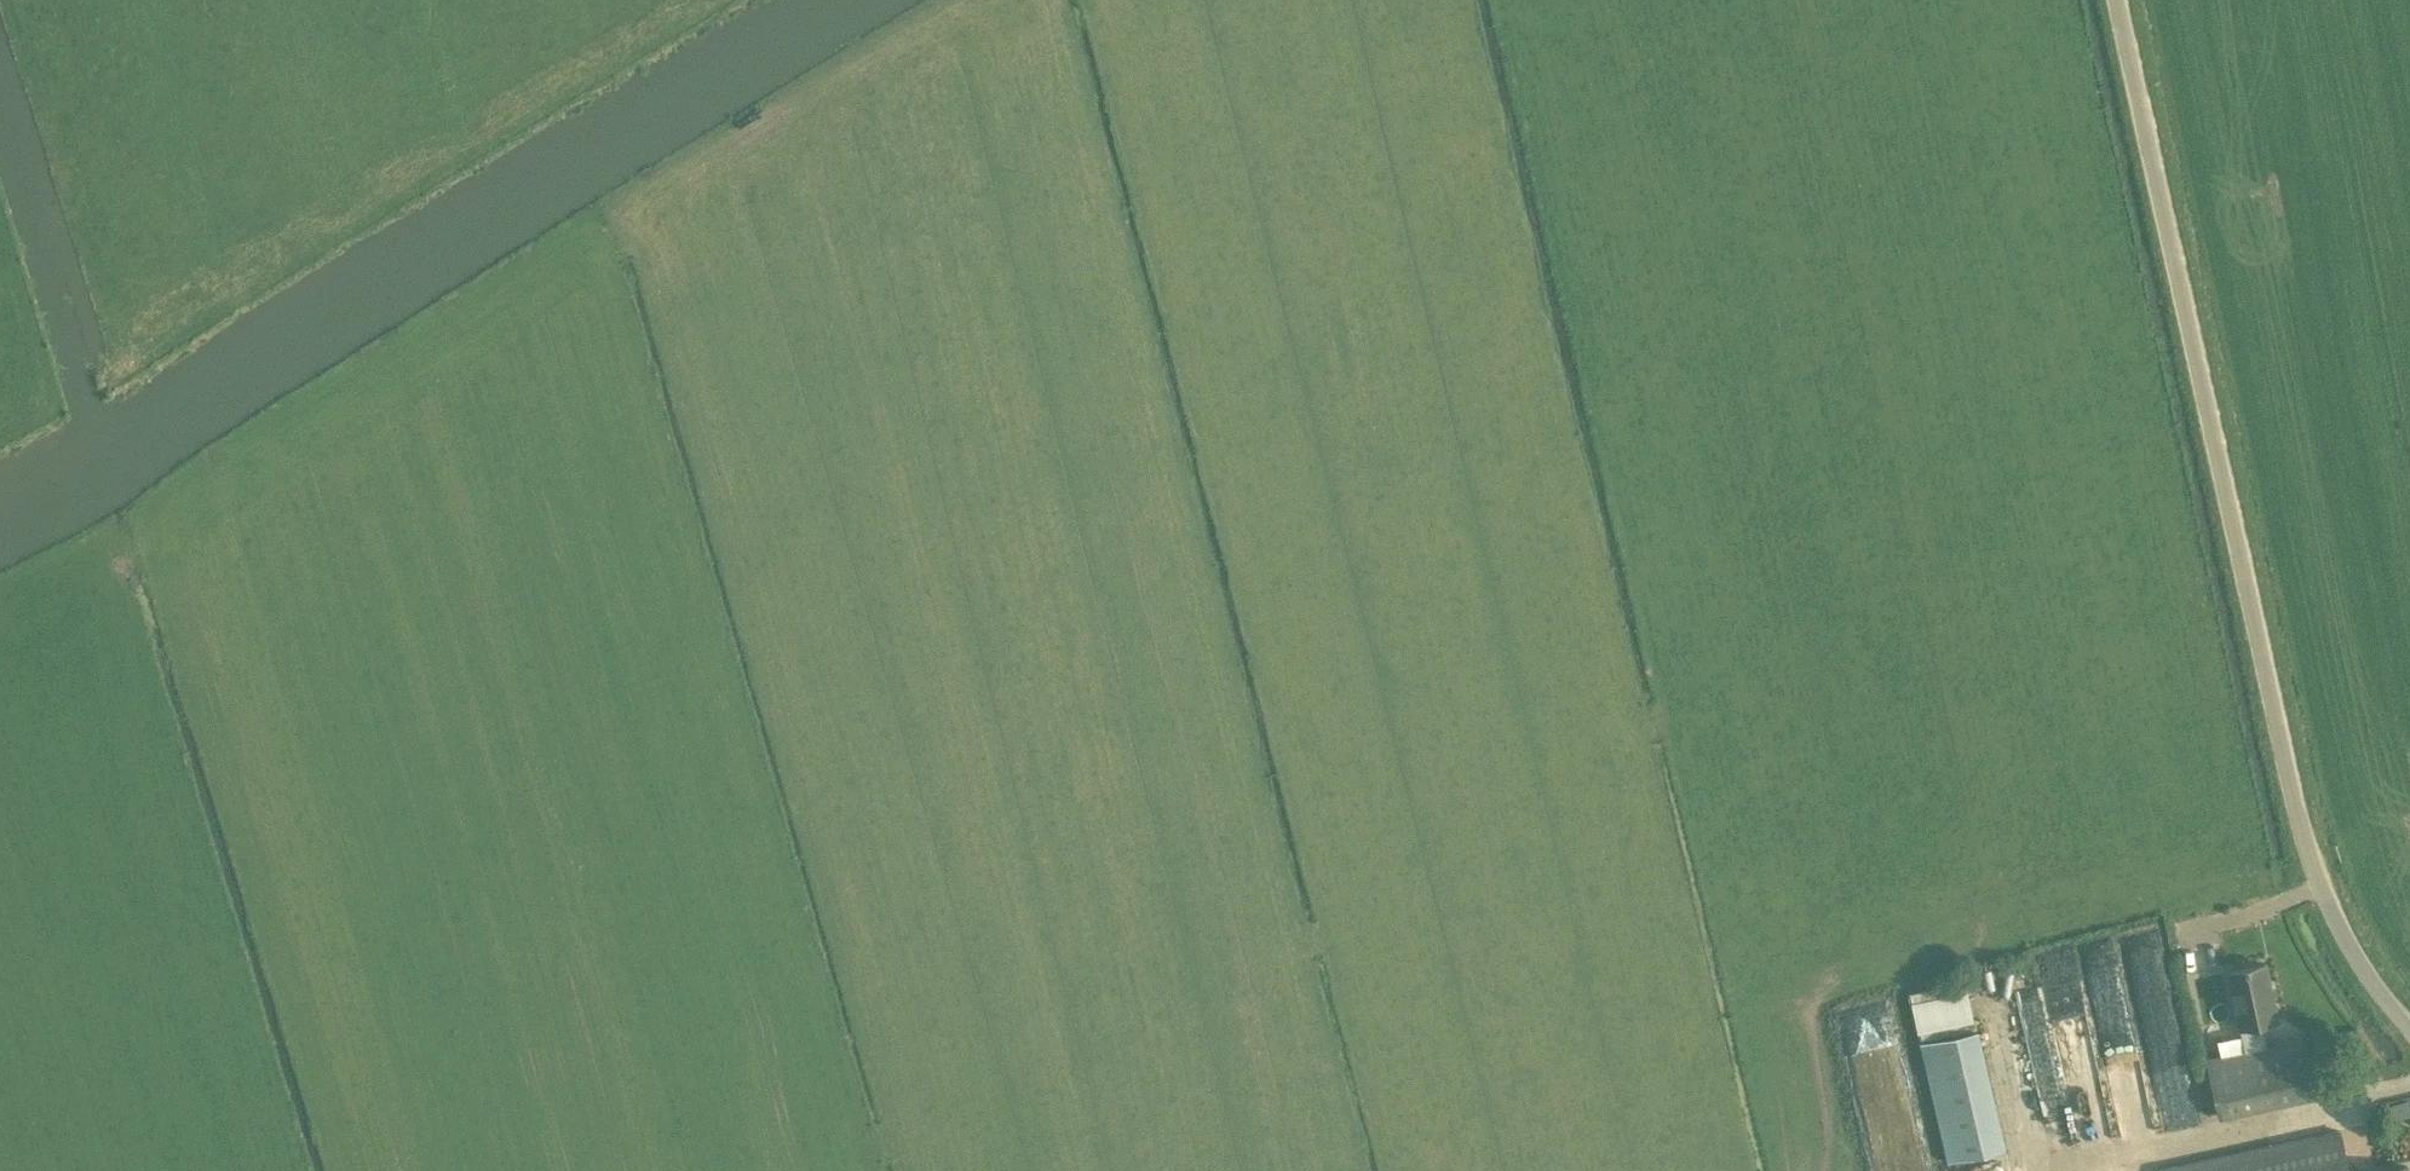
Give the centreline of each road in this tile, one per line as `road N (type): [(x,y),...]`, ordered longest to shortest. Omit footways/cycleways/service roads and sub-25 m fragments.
road 1 (unclassified): [(2409,1028),(2354,956),(2313,879),(2277,755),(2117,0)]

